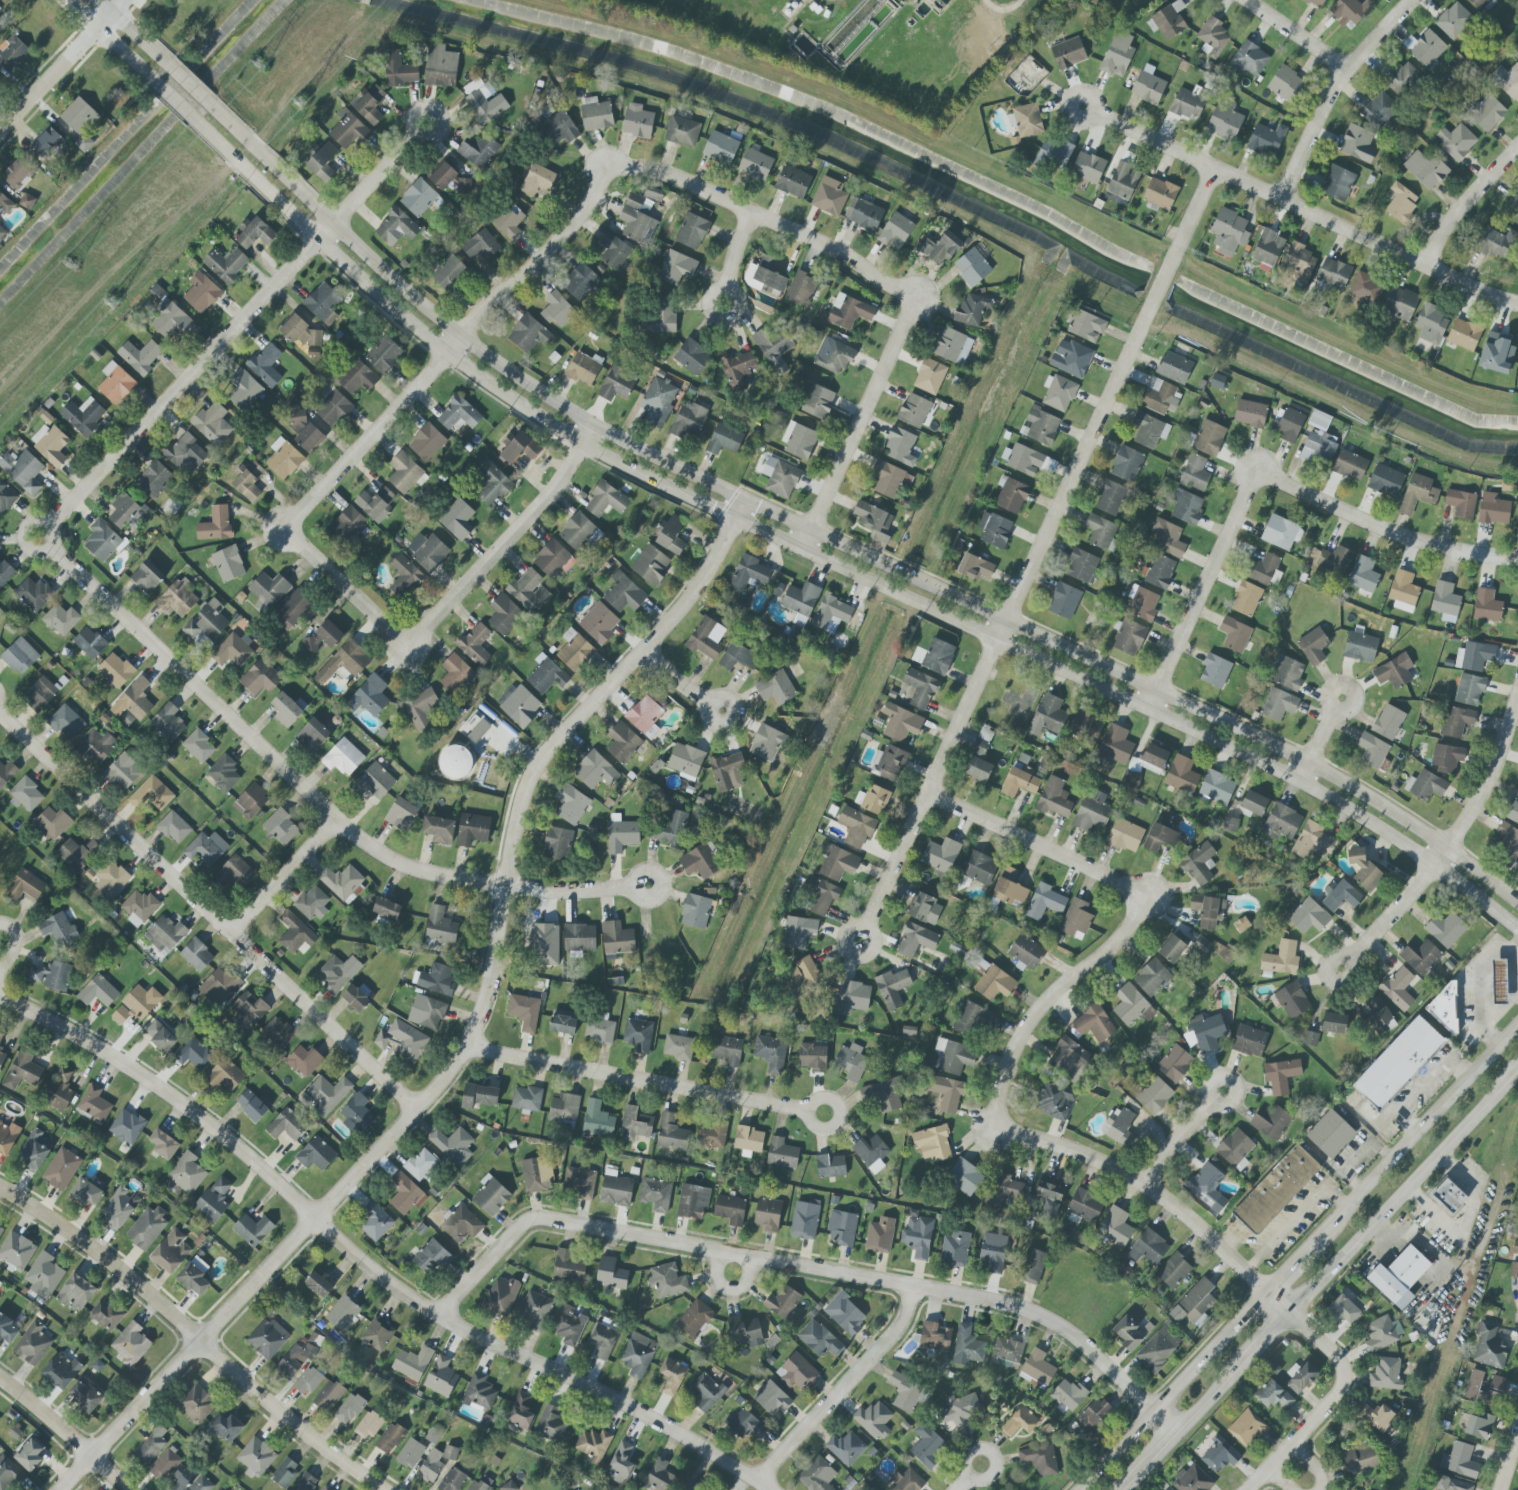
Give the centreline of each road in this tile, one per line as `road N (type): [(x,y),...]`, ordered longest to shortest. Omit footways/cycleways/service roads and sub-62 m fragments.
road 1 (tertiary): [(253,179),(415,329),(581,444),(1301,779),(1435,863),(1517,929)]
road 2 (tertiary): [(1517,902),(1449,847),(1311,761),(593,425),(460,337),(270,163)]
road 3 (residential): [(67,1489),(473,1047),(540,773),(649,650),(745,501)]
road 4 (residential): [(0,998),(159,1086),(441,1316),(771,1489)]
road 5 (residential): [(441,1316),(534,1223),(745,1254),(1046,1317),(1178,1432)]
road 6 (residential): [(98,486),(54,534),(340,819),(416,869),(511,887),(670,892)]
road 7 (residential): [(878,914),(1151,304)]
road 8 (residential): [(0,711),(422,1110)]
road 9 (residential): [(296,528),(460,337),(580,218),(611,168),(637,169)]
road 10 (residential): [(402,1489),(0,1184)]
road 11 (residential): [(98,486),(426,128)]
road 12 (residential): [(1096,109),(1517,302)]
road 13 (residential): [(296,528),(411,646),(564,473),(593,425)]
road 14 (residential): [(1009,1090),(995,1128),(1149,1186),(1268,1291)]
road 15 (residential): [(473,1047),(827,1113)]
road 16 (residential): [(1339,973),(1449,847),(1496,770),(1517,696)]
road 17 (secondary): [(1291,1313),(1517,1067)]
road 18 (residential): [(637,169),(660,170),(757,210),(922,297)]
road 19 (residential): [(934,793),(1151,895),(1115,932)]
road 20 (residential): [(806,551),(922,297)]
road 21 (secondary): [(1517,1025),(1330,1226)]
road 22 (secondary): [(1268,1291),(1078,1489)]
road 23 (residential): [(1261,468),(1439,543),(1517,553)]
road 24 (residential): [(1149,711),(1261,468)]
road 25 (residential): [(760,1482),(896,1338),(919,1286)]
road 26 (residential): [(1286,198),(1352,69),(1416,0)]
road 27 (residential): [(1009,1090),(1034,1016),(1115,932)]
road 28 (residential): [(0,133),(128,0)]
road 29 (residential): [(0,1384),(143,1489)]
road 30 (residential): [(234,931),(340,819)]
road 31 (residential): [(1344,1374),(1336,1396),(1248,1489)]
road 32 (residential): [(1431,265),(1517,160)]
road 33 (residential): [(1249,0),(1352,69)]
road 34 (tertiary): [(62,0),(152,83)]

